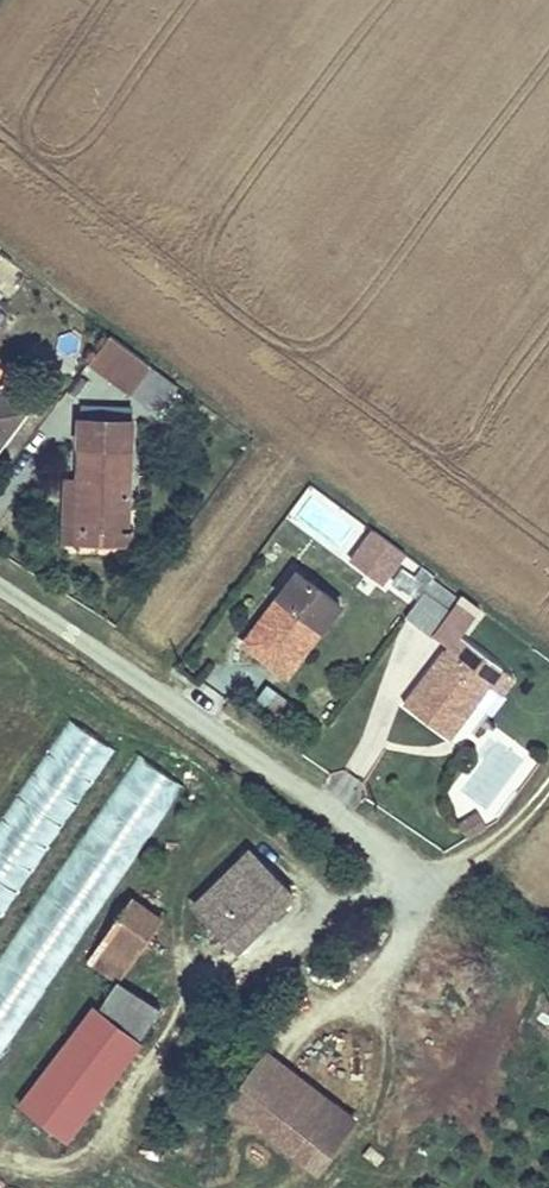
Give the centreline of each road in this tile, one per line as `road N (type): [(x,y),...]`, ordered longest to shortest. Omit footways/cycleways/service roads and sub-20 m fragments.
road 1 (residential): [(422,890),(378,849),(0,617)]
road 2 (track): [(548,777),(496,847),(422,890)]

